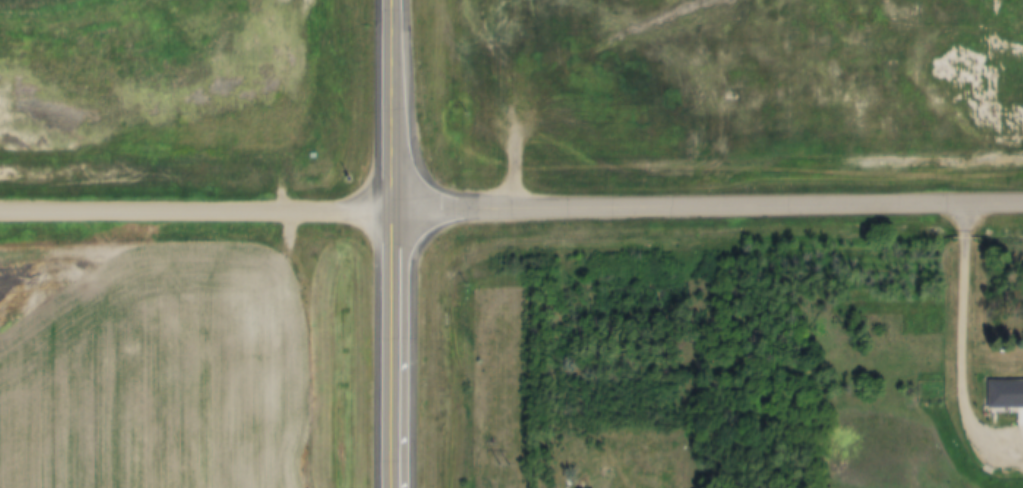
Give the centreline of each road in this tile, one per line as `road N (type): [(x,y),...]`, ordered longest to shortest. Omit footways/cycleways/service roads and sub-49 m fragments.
road 1 (tertiary): [(1022,203),(395,210)]
road 2 (primary): [(394,487),(395,0)]
road 3 (residential): [(395,210),(0,212)]
road 4 (track): [(517,209),(521,129),(534,112),(635,29),(724,0)]

